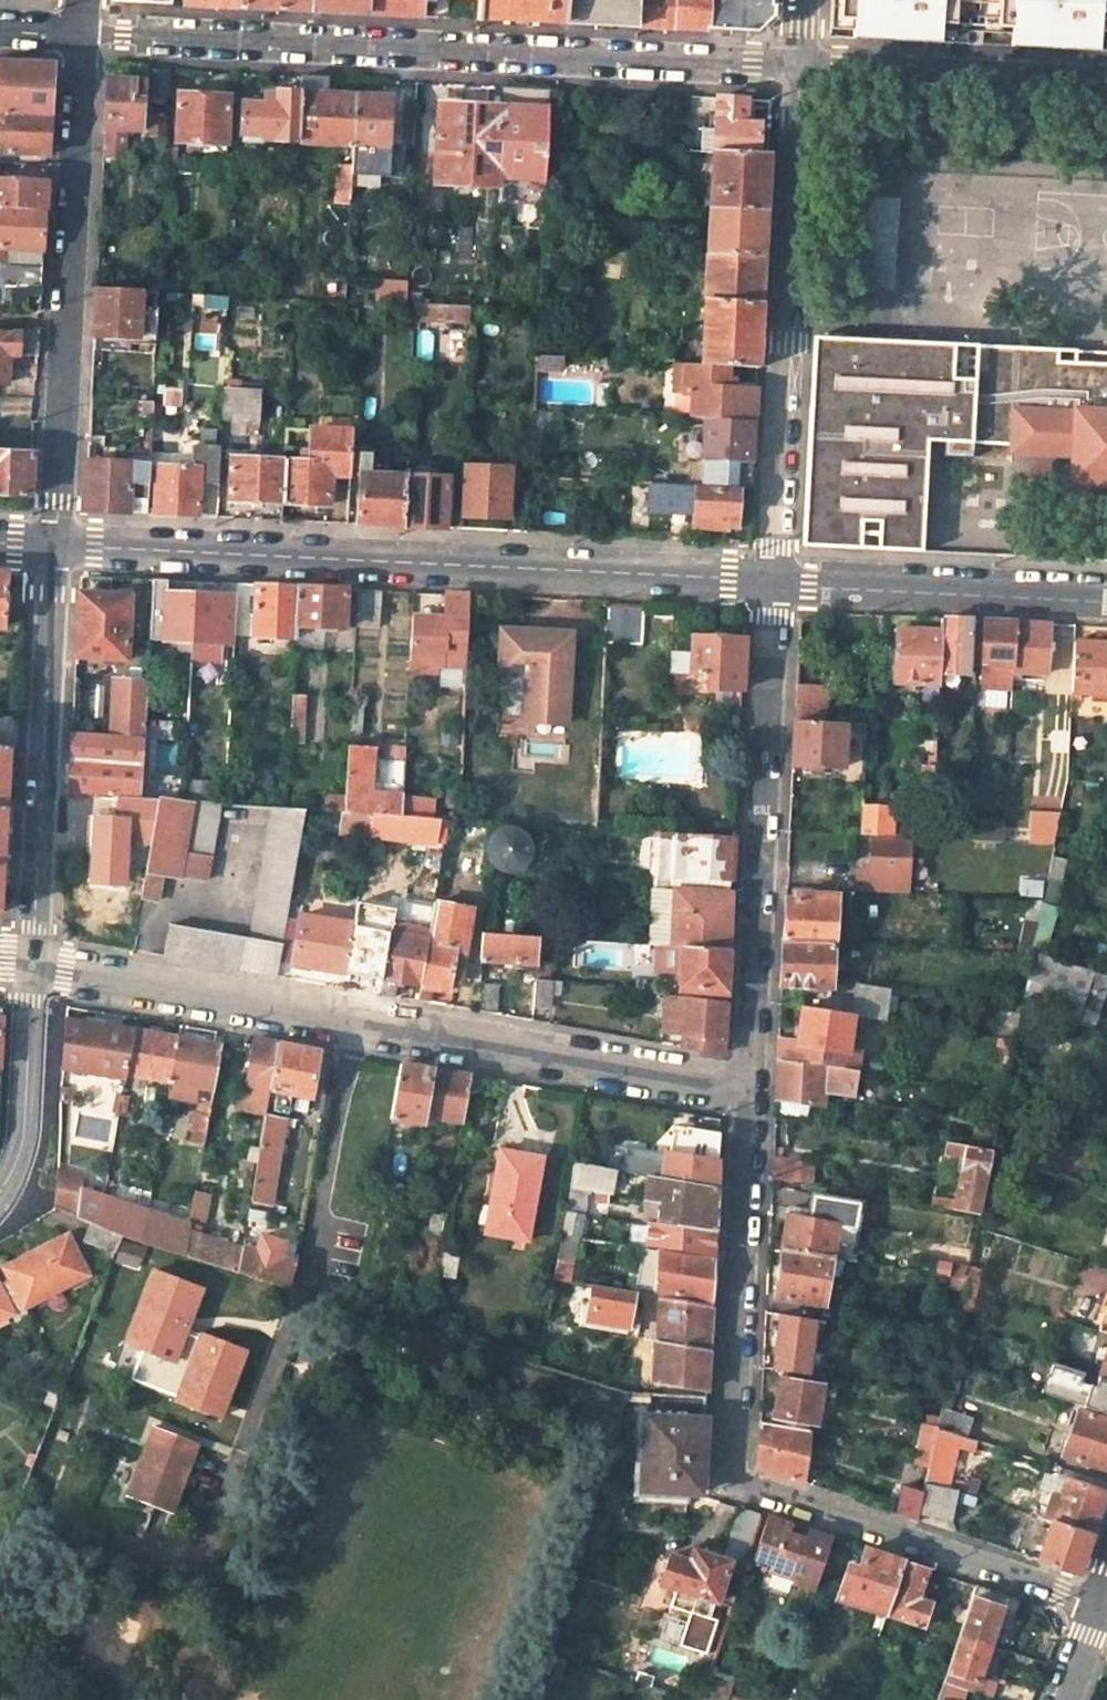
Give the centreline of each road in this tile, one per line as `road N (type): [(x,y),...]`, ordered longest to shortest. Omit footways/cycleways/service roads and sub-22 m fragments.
road 1 (unclassified): [(749,1093),(732,1480),(1098,1605)]
road 2 (unclassified): [(749,1093),(34,962)]
road 3 (unclassified): [(805,73),(81,32)]
road 4 (unclassified): [(56,542),(777,578)]
road 5 (unclassified): [(777,578),(749,1093)]
road 6 (unclassified): [(56,542),(81,32)]
road 7 (unclassified): [(777,578),(805,73)]
road 8 (unclassified): [(56,542),(34,962)]
road 9 (unclassified): [(1106,594),(777,578)]
road 10 (unclassified): [(1106,87),(805,73)]
road 11 (unclassified): [(34,962),(25,1133),(0,1187)]

